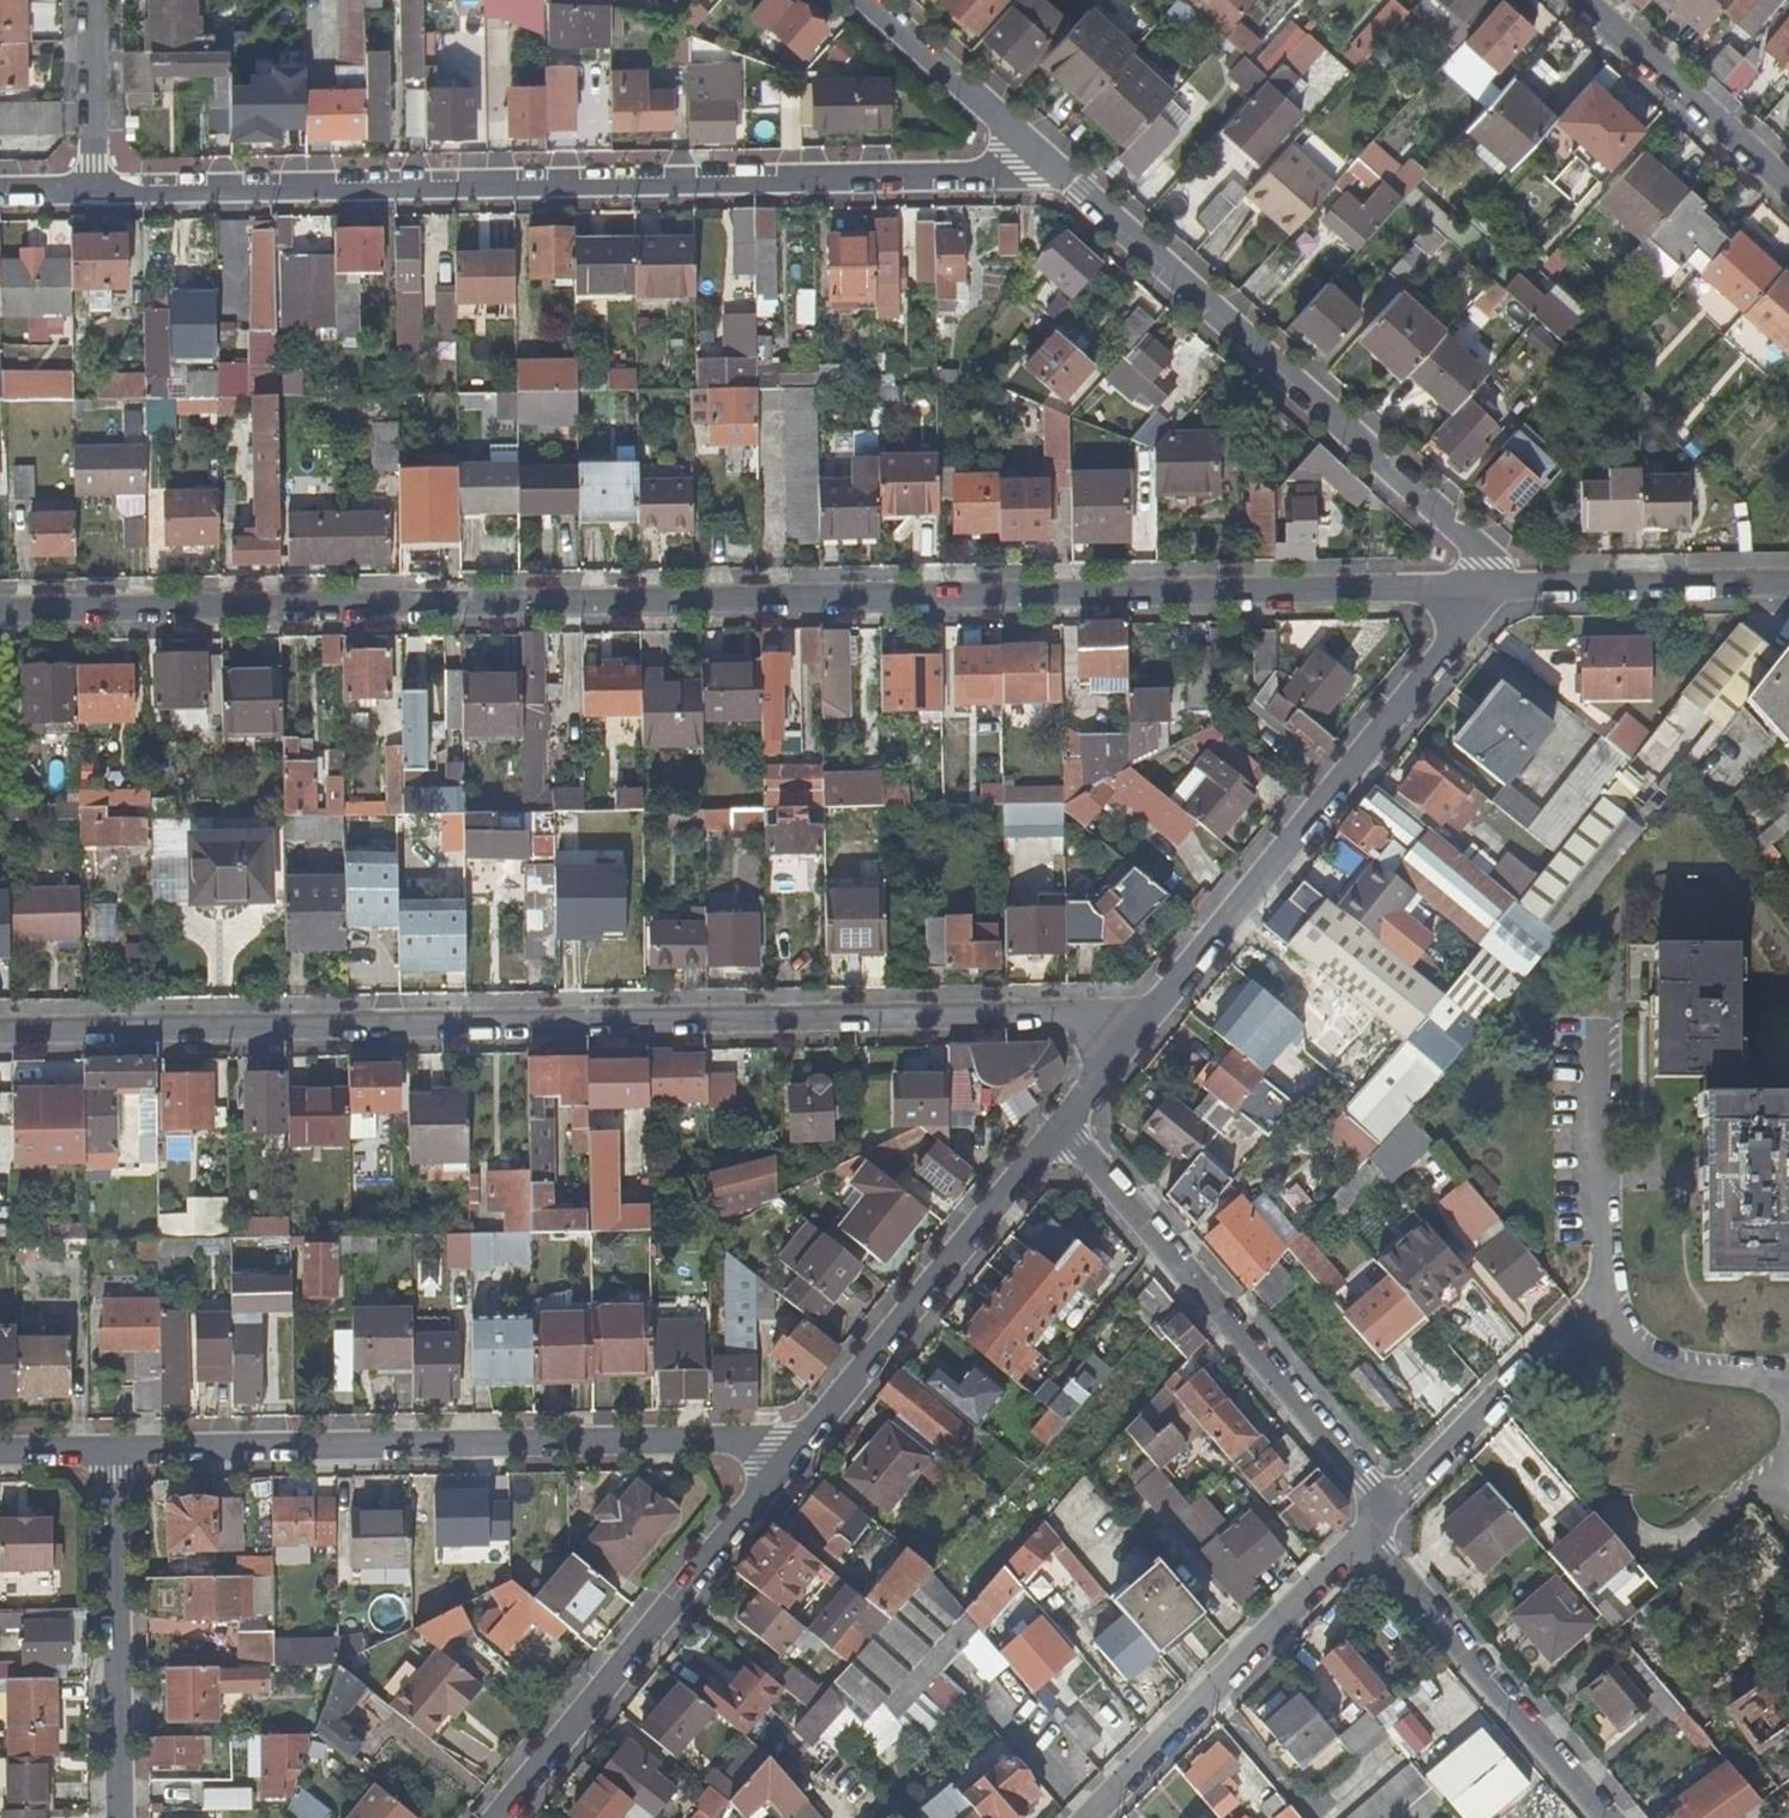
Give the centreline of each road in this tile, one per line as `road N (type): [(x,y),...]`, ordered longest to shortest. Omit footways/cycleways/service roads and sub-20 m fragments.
road 1 (residential): [(1484,595),(0,612)]
road 2 (residential): [(0,1031),(1153,1014)]
road 3 (residential): [(91,193),(1060,178)]
road 4 (residential): [(788,1450),(109,1455)]
road 5 (residential): [(1484,595),(1482,551),(1060,178)]
road 6 (residential): [(1153,1014),(1484,595)]
road 7 (residential): [(1057,1127),(1389,1505)]
road 8 (residential): [(495,1817),(788,1450)]
road 9 (residential): [(788,1450),(1057,1127)]
road 10 (residential): [(1086,1817),(1358,1536)]
road 11 (residential): [(1358,1536),(1609,1817)]
road 12 (residential): [(109,1455),(118,1817)]
road 13 (residential): [(1484,595),(1788,585)]
road 14 (residential): [(1578,0),(1788,189)]
road 15 (residential): [(1060,178),(864,0)]
road 16 (residential): [(1389,1505),(1566,1320)]
road 17 (residential): [(89,0),(91,193)]
road 18 (residential): [(1057,1127),(1153,1014)]

